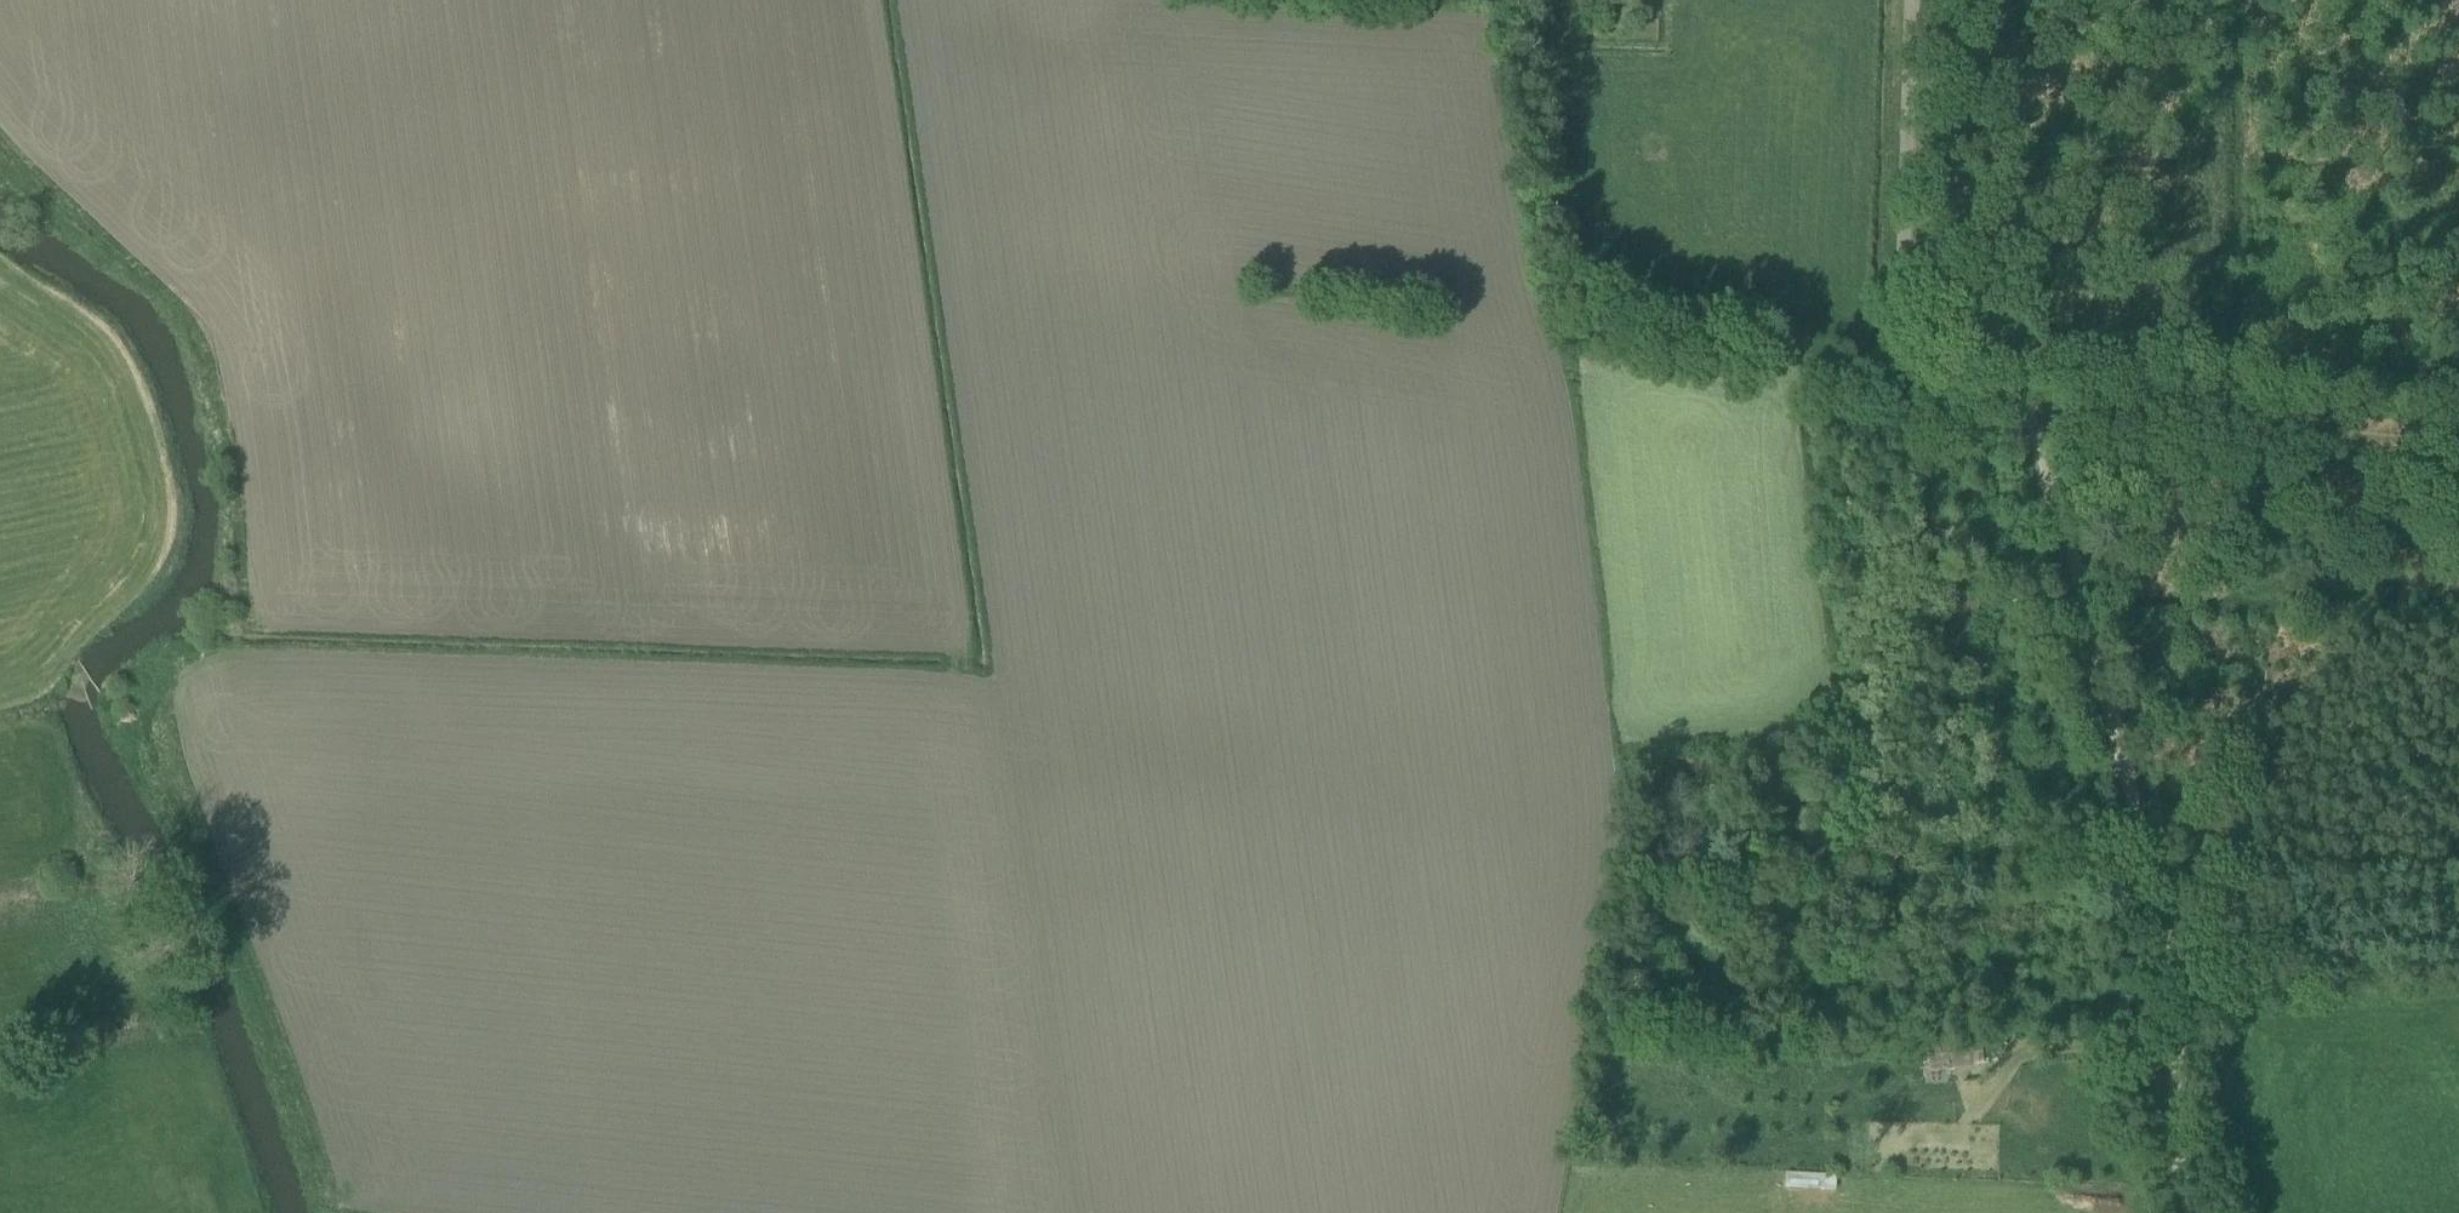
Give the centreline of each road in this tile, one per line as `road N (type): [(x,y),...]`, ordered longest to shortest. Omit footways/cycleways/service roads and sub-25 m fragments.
road 1 (track): [(2213,1212),(2176,1076),(2165,926),(2021,406)]
road 2 (unclassified): [(2021,406),(1970,353),(1939,347),(1916,315),(1906,266),(1909,0)]

